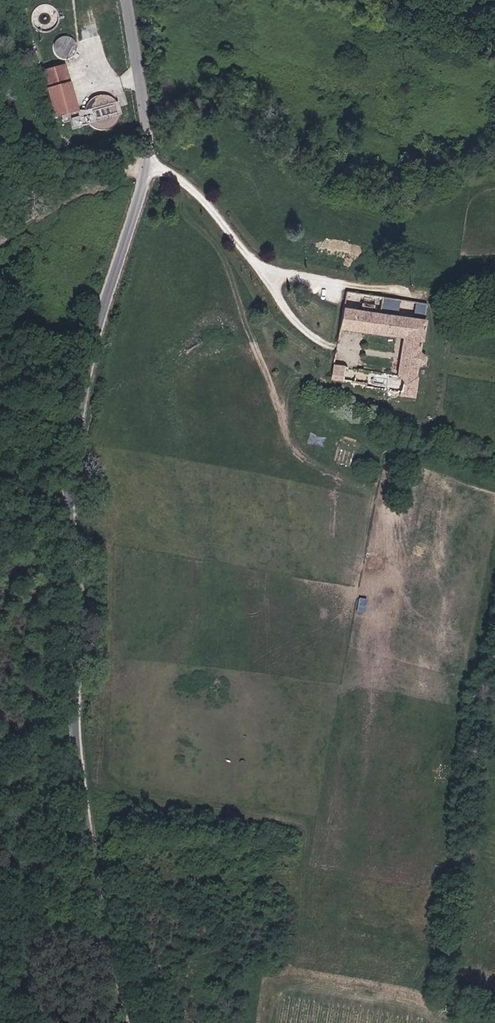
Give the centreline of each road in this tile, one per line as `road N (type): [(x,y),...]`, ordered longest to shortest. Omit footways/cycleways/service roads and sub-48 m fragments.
road 1 (residential): [(129,0),(153,146),(81,420),(72,646),(95,861),(137,1022)]
road 2 (track): [(145,172),(285,274),(494,288)]
road 3 (track): [(494,810),(455,1021),(478,1022)]
road 4 (track): [(0,244),(104,177),(142,183)]

